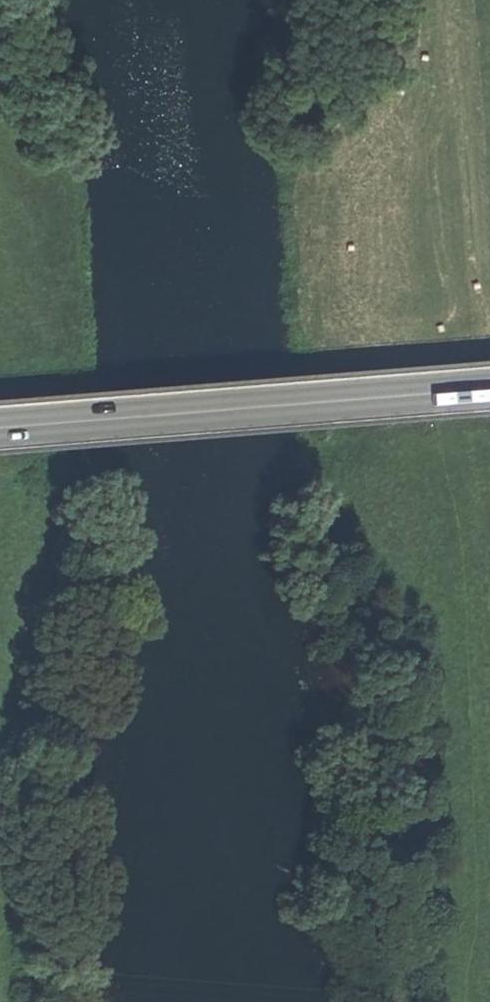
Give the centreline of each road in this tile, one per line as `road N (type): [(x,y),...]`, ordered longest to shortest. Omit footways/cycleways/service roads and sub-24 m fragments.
road 1 (primary): [(0,427),(489,387)]

